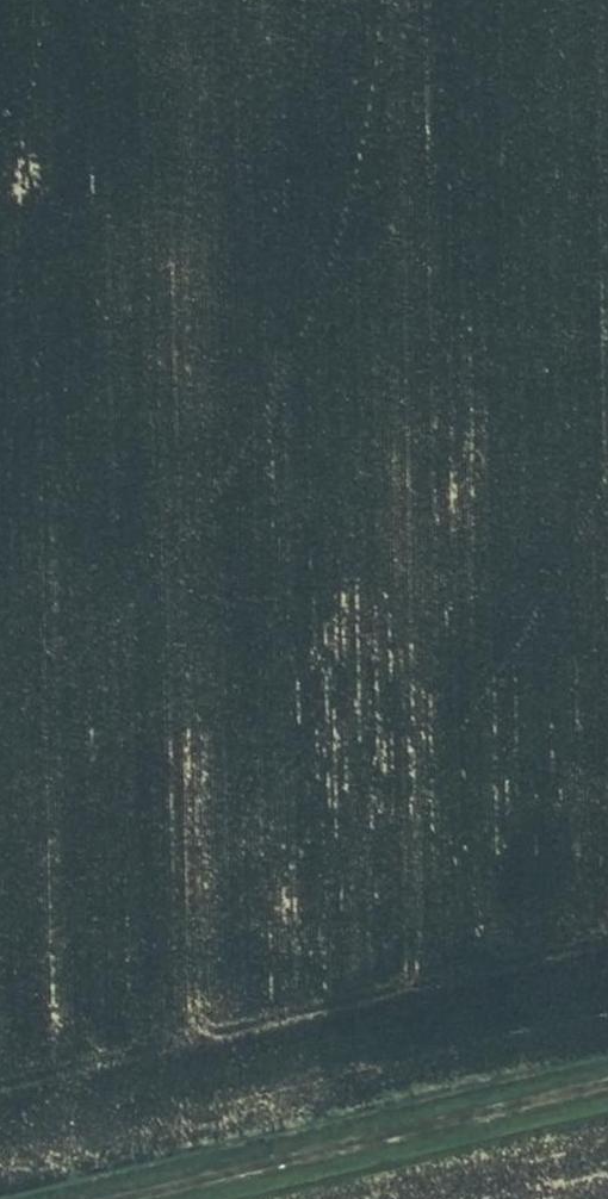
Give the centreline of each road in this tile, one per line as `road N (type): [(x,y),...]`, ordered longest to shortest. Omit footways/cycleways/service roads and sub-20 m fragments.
road 1 (track): [(607,1087),(133,1198)]

